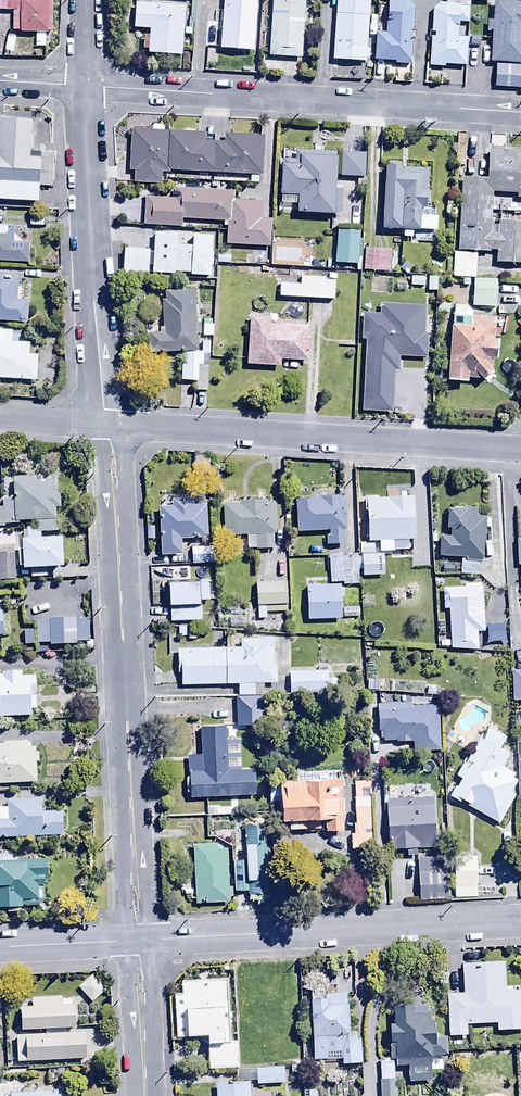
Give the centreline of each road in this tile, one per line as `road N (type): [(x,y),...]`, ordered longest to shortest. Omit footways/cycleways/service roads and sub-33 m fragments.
road 1 (residential): [(106,431),(136,943)]
road 2 (residential): [(520,113),(83,86)]
road 3 (residential): [(106,431),(520,451)]
road 4 (residential): [(520,923),(136,943)]
road 5 (residential): [(83,86),(106,431)]
road 6 (residential): [(136,943),(144,1095)]
road 7 (residential): [(136,943),(0,949)]

